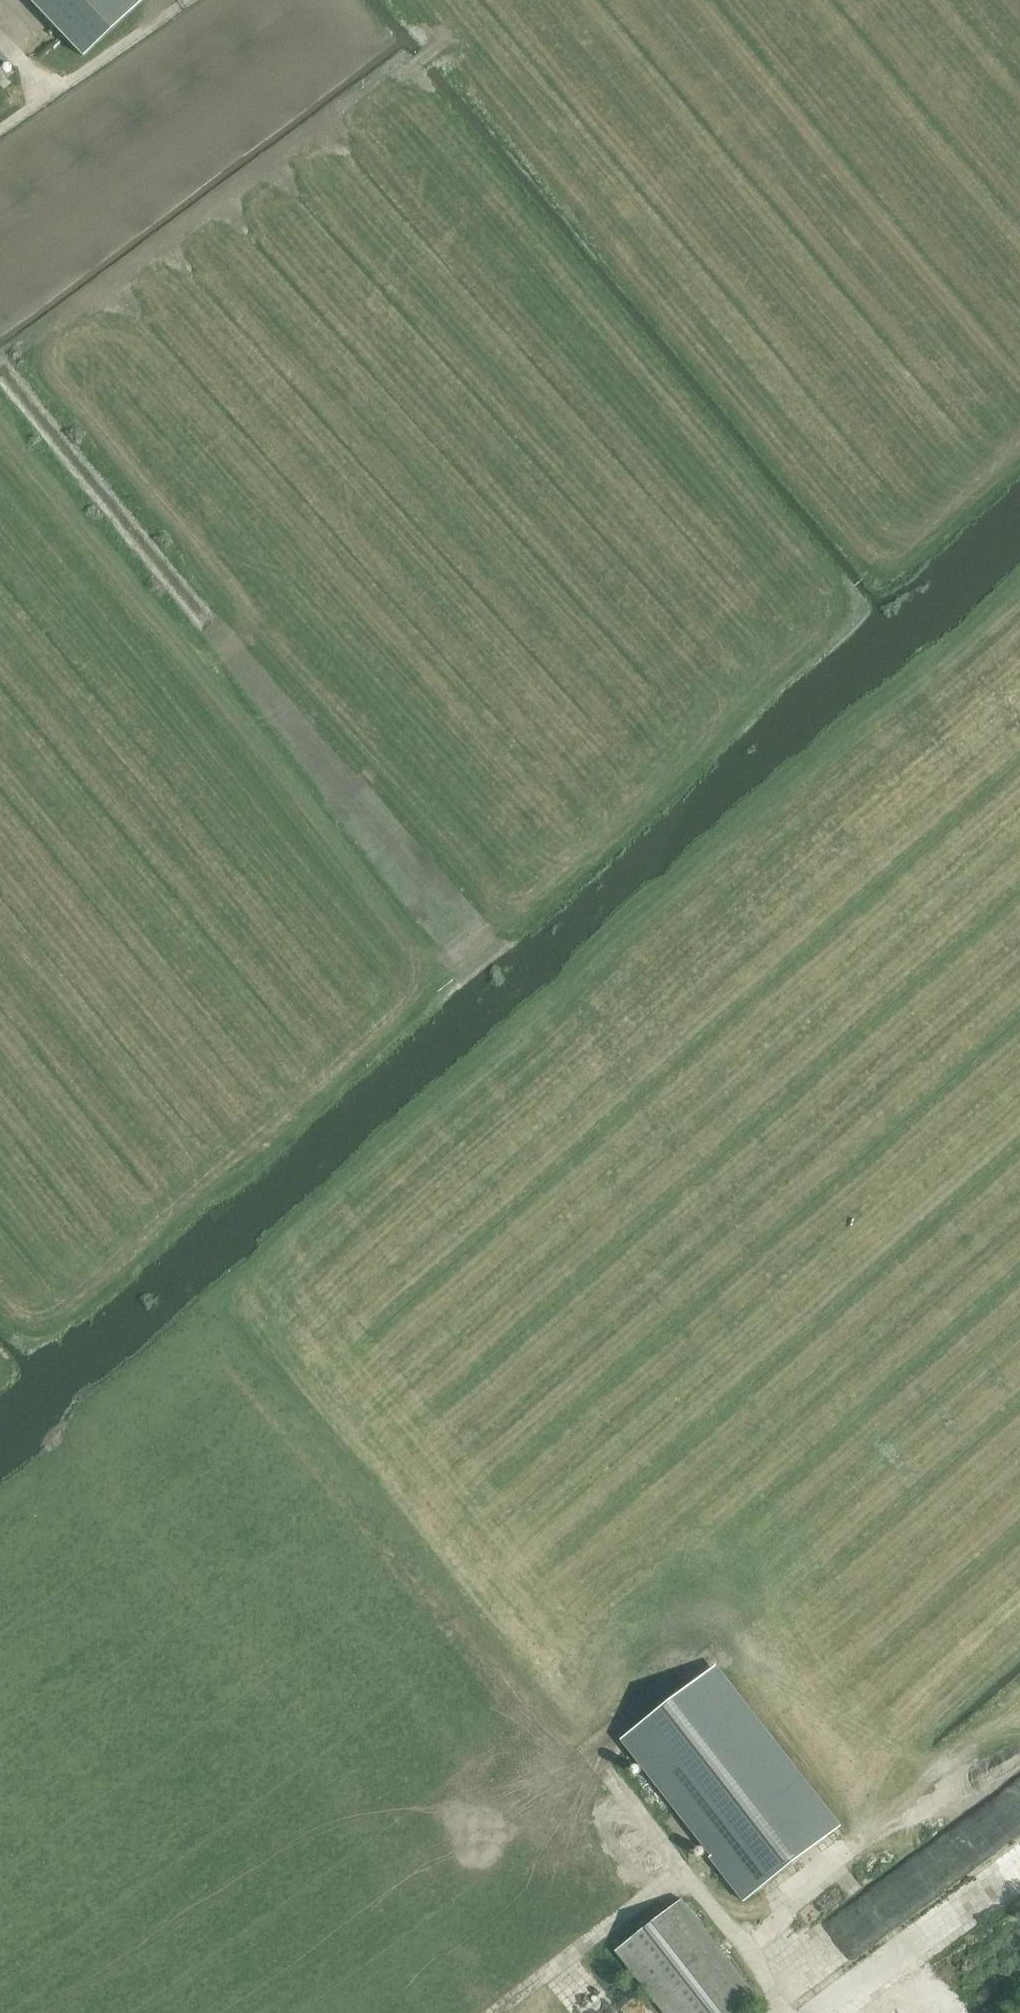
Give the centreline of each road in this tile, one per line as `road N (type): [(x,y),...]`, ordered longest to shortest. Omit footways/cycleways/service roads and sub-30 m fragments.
road 1 (track): [(837,1859),(938,1786),(980,1773),(1019,1809)]

